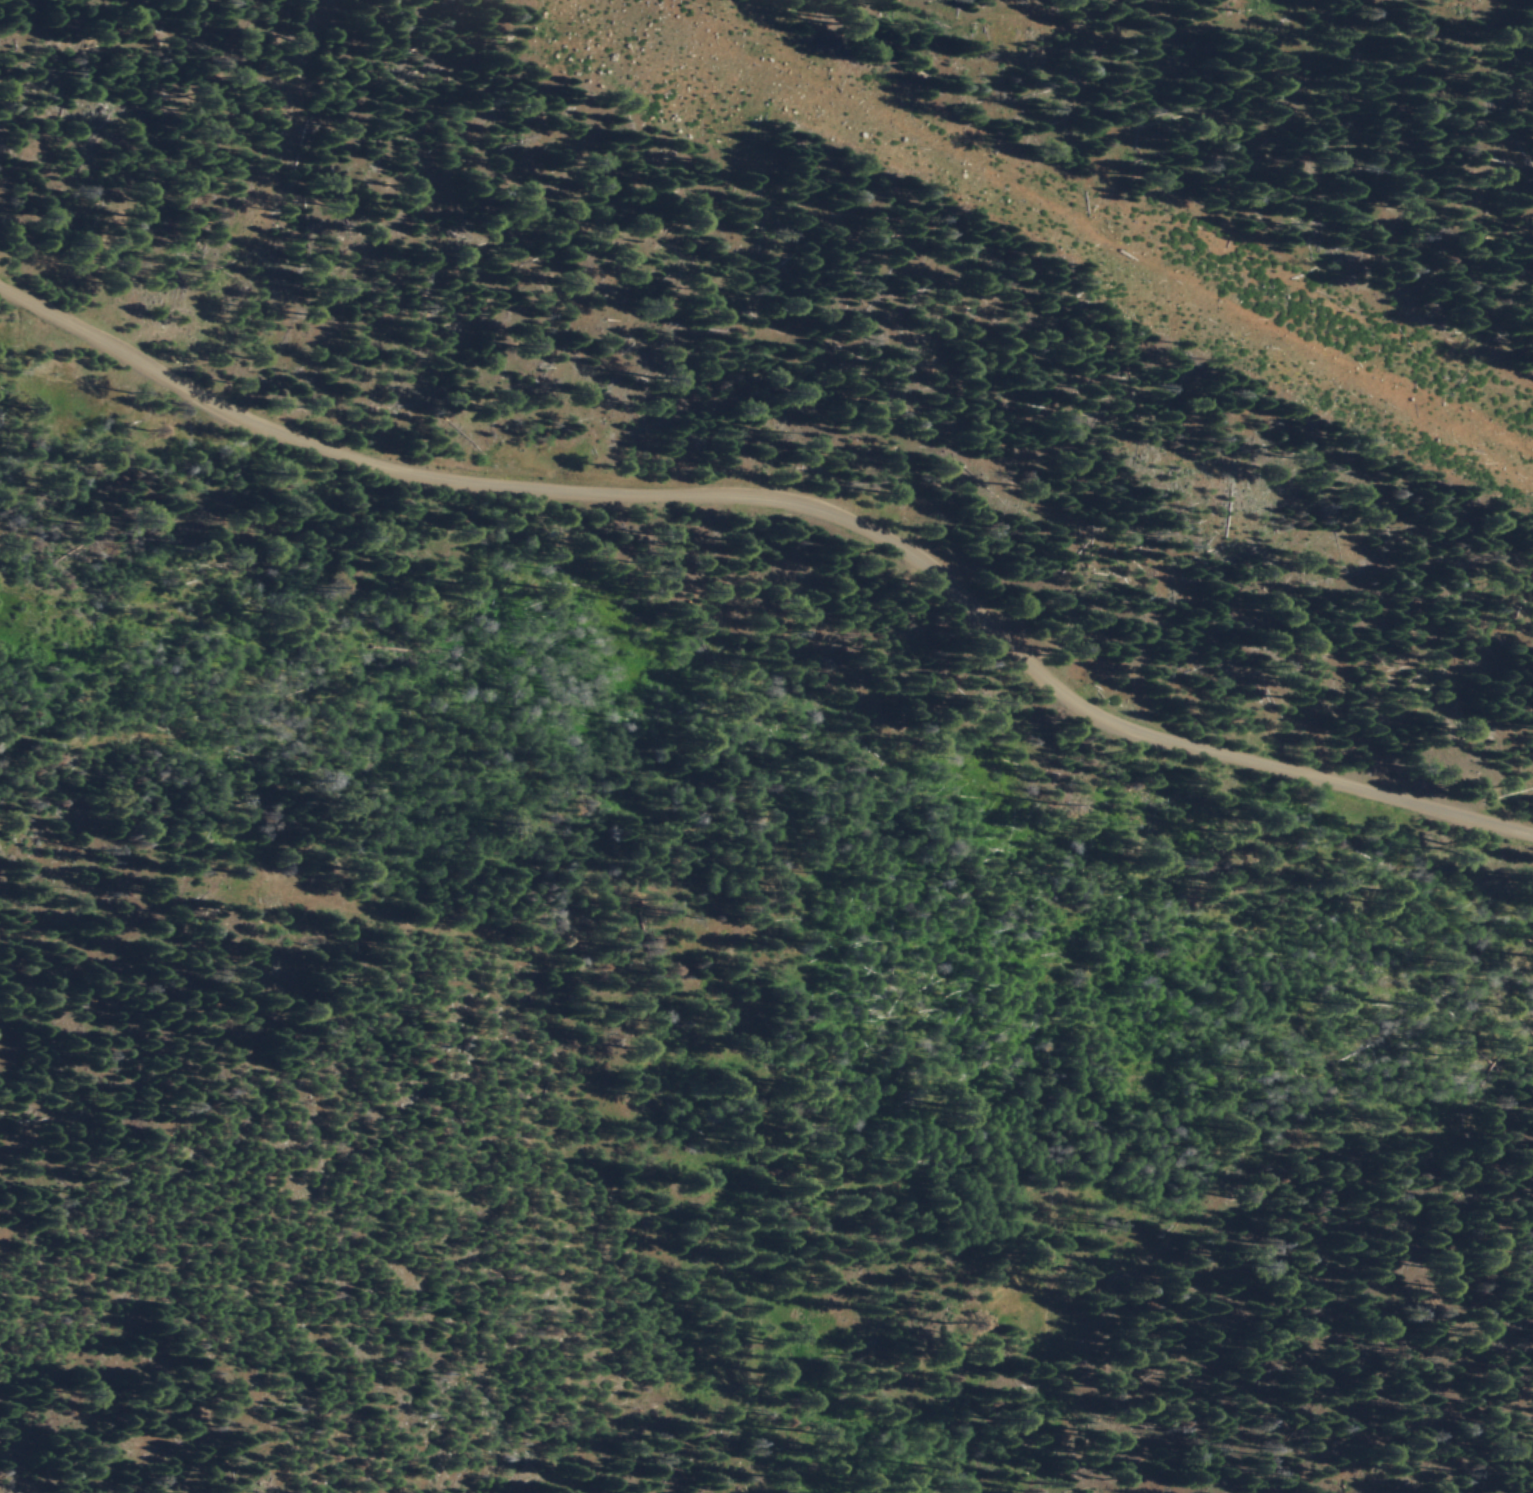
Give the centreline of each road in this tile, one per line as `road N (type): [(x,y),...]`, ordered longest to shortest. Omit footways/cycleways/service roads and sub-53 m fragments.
road 1 (residential): [(1532,835),(1381,786),(1149,740),(1043,678),(906,559),(798,504),(397,474),(205,403),(0,289)]
road 2 (track): [(0,742),(13,730),(89,744),(178,735),(226,773),(420,812),(473,843),(563,861),(590,882),(664,892),(696,919),(720,959),(737,1036),(781,1060),(860,1084),(902,1111),(948,1148),(1042,1250),(1089,1328),(1155,1492)]

